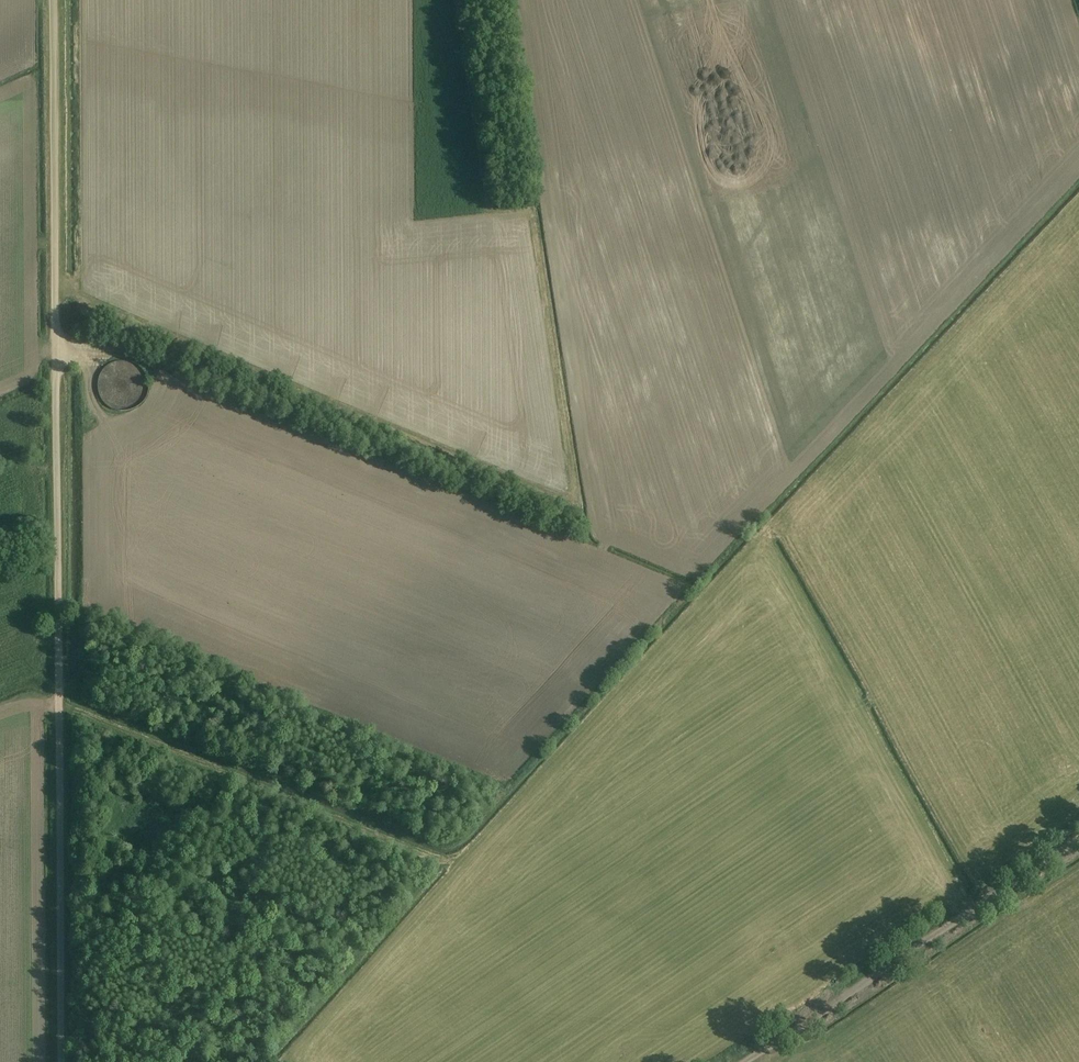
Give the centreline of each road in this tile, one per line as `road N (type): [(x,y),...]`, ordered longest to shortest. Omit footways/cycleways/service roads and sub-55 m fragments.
road 1 (unclassified): [(61,1061),(53,0)]
road 2 (track): [(744,1061),(1078,837)]

